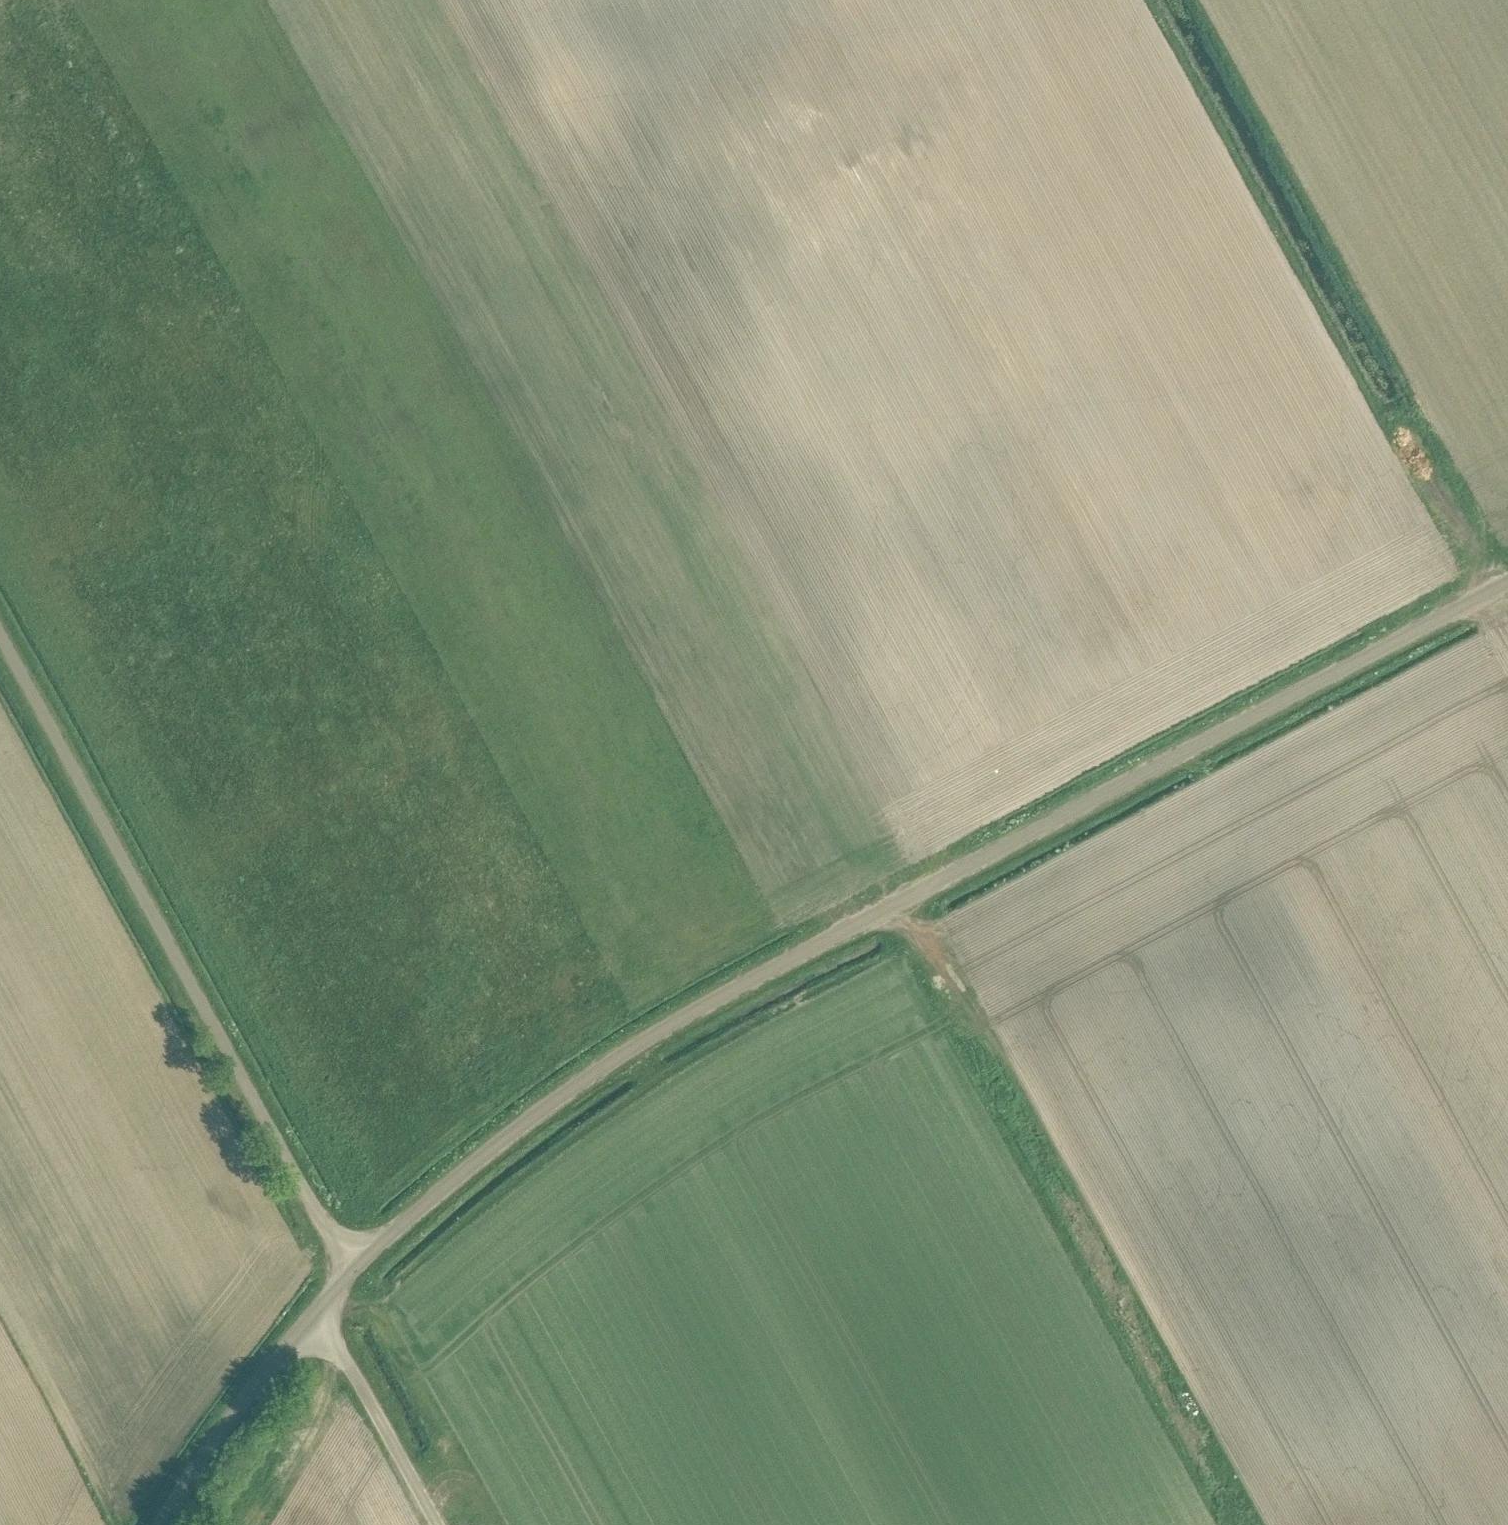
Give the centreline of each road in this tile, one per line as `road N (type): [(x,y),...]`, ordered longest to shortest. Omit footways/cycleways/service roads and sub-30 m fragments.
road 1 (unclassified): [(349,1277),(530,1121),(718,997),(1507,582)]
road 2 (unclassified): [(349,1277),(0,637)]
road 3 (unclassified): [(158,1524),(180,1485),(317,1311)]
road 4 (unclassified): [(436,1524),(317,1311)]

